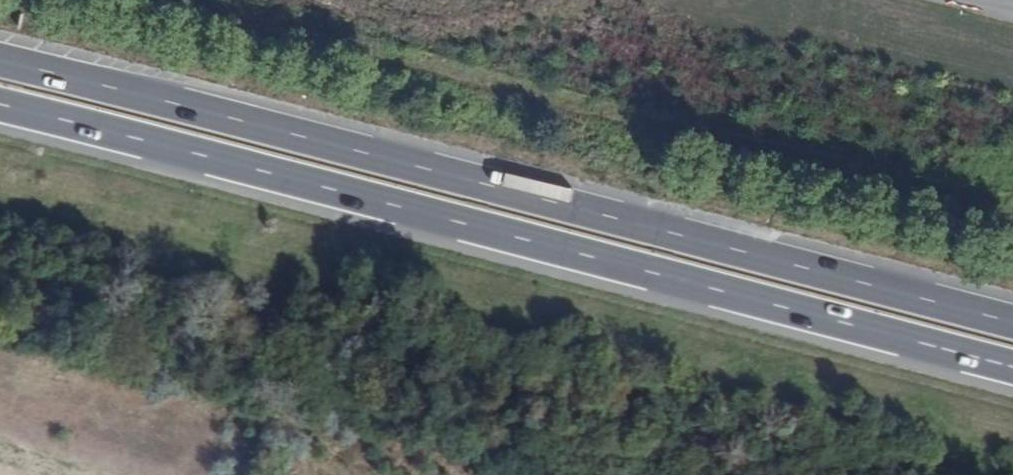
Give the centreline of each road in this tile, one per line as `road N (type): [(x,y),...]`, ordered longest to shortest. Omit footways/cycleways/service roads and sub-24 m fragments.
road 1 (trunk): [(0,109),(1012,373)]
road 2 (trunk): [(1012,324),(0,64)]
road 3 (track): [(1012,226),(960,225),(285,49),(129,0)]

